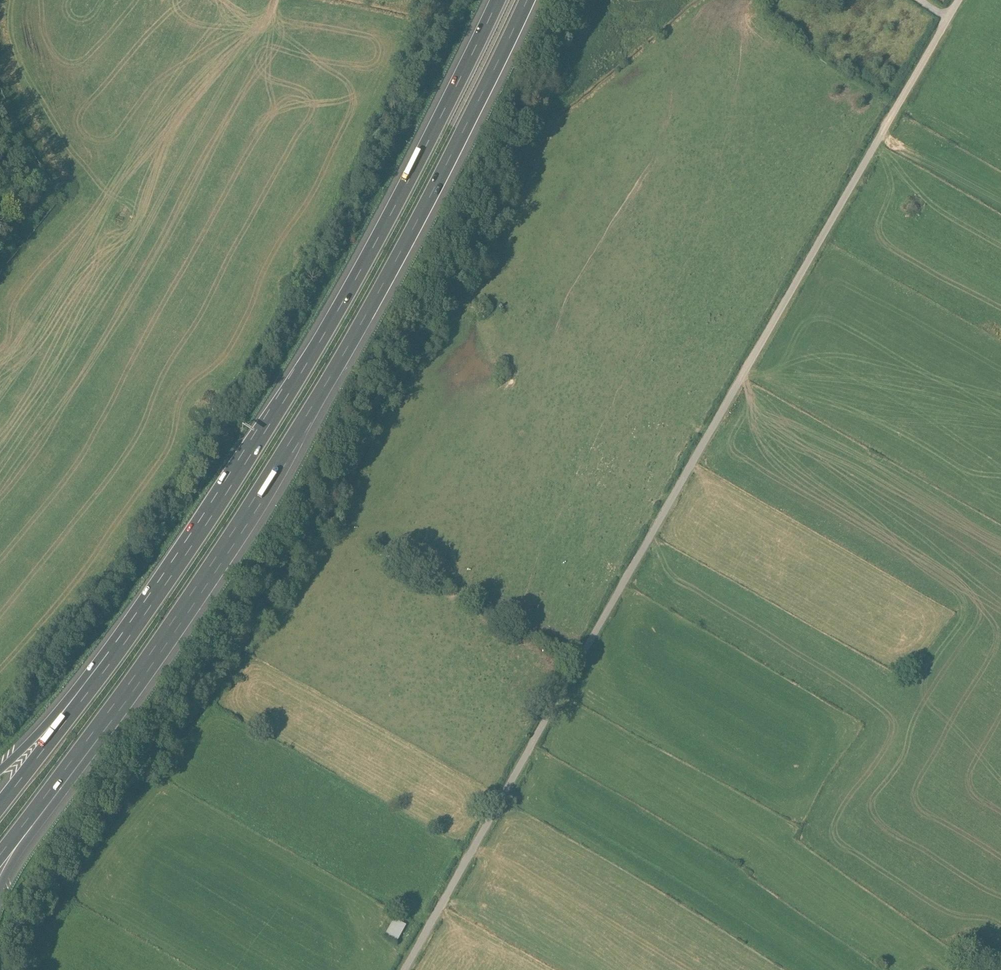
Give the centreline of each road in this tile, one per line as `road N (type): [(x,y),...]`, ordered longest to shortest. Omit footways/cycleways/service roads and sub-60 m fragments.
road 1 (track): [(405,969),(947,21),(920,0)]
road 2 (motorway): [(111,713),(319,399),(462,138),(526,0)]
road 3 (motorway): [(497,0),(439,125),(309,361),(161,593)]
road 4 (motorway): [(161,593),(0,806)]
road 5 (motorway): [(161,593),(0,773)]
road 6 (motorway): [(0,887),(111,713)]
road 7 (motorway): [(0,854),(111,713)]

